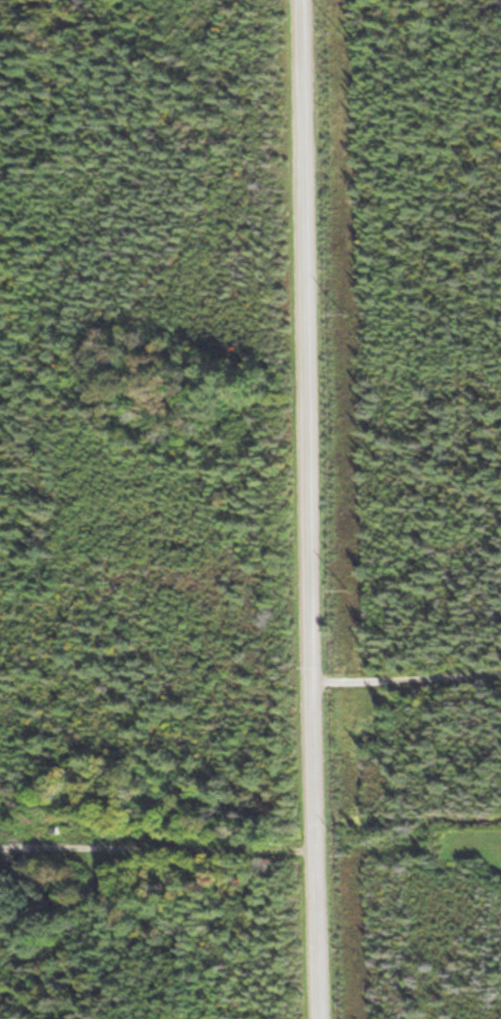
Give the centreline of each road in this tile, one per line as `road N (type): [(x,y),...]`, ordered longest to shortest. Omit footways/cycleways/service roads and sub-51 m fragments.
road 1 (residential): [(323,1018),(302,0)]

